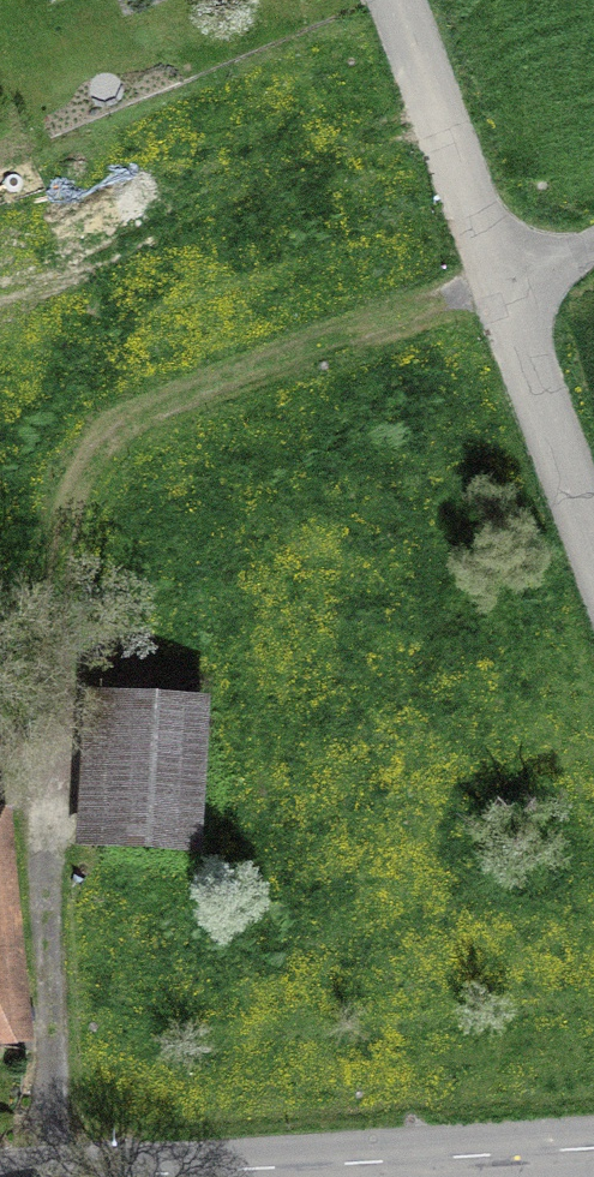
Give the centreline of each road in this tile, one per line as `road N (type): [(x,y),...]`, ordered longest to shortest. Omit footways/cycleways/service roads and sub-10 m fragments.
road 1 (track): [(499,285),(205,386),(121,429),(87,470),(67,543),(46,860),(42,1176)]
road 2 (residential): [(392,0),(593,550)]
road 3 (tertiary): [(111,1176),(593,1149)]

